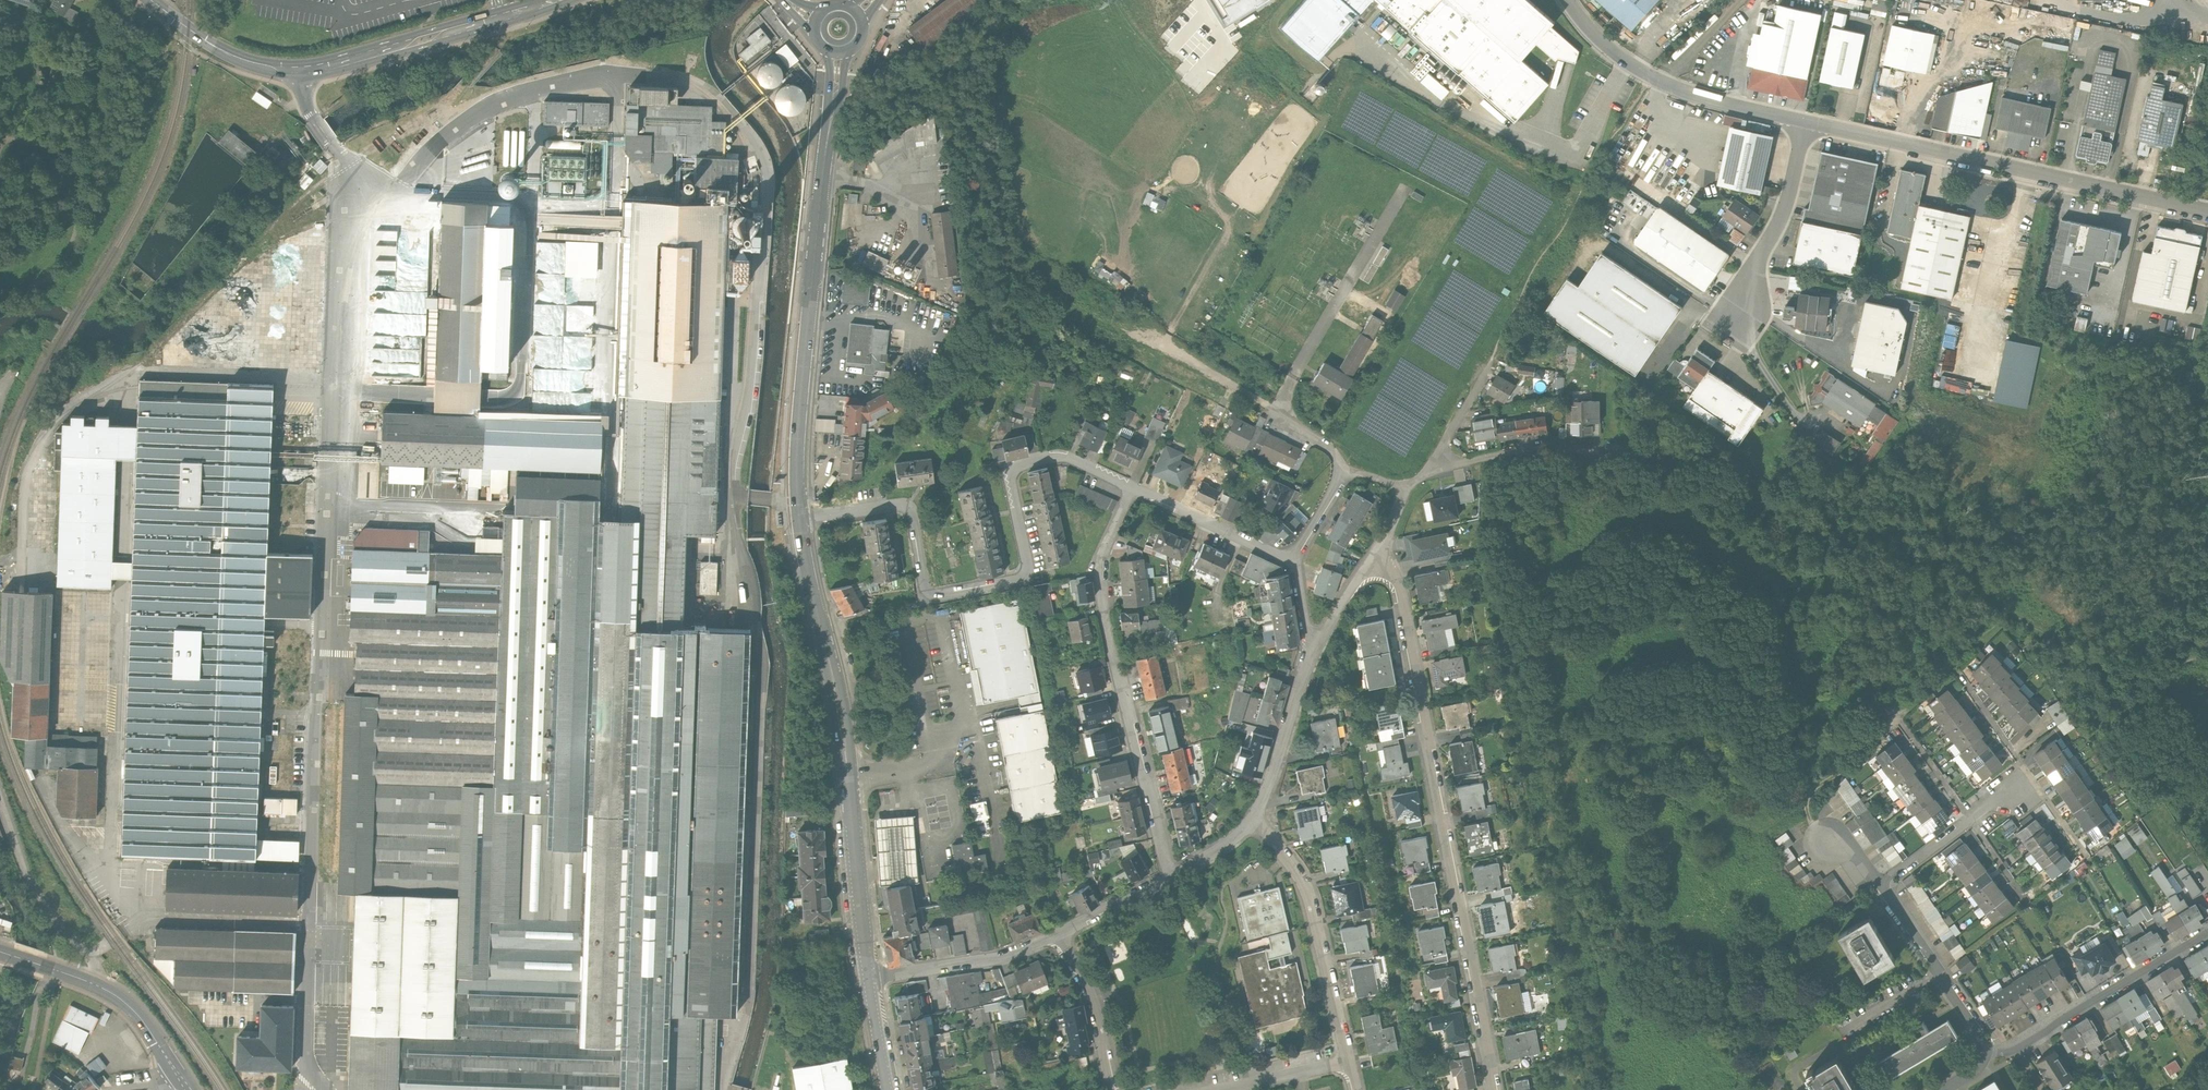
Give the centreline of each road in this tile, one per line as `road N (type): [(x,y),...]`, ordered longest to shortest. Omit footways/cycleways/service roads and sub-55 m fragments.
road 1 (residential): [(1494,1089),(1399,583),(1370,550)]
road 2 (residential): [(800,521),(875,506),(907,510),(923,586),(937,595),(1019,576),(1024,559),(1009,481),(1020,463),(1060,457),(1130,488)]
road 3 (track): [(1496,350),(1573,199),(1364,76),(1342,84),(1324,119)]
road 4 (primary): [(800,521),(798,430),(834,53)]
road 5 (primary): [(874,978),(840,717),(800,521)]
road 6 (secondary): [(556,0),(297,73),(222,56),(148,0)]
road 7 (unclassified): [(2207,210),(1805,123)]
road 8 (residential): [(1130,488),(1102,554),(1099,590),(1170,874)]
road 9 (unclassified): [(1805,123),(1647,76),(1592,35),(1566,0)]
road 10 (residential): [(1347,1061),(1301,883),(1253,819)]
road 11 (residential): [(1988,1064),(2207,932)]
road 12 (residential): [(1429,460),(1554,442),(1659,454)]
road 13 (residential): [(99,986),(89,957),(35,894),(0,798)]
road 14 (unclassified): [(1805,123),(1783,215),(1735,320)]
road 15 (residential): [(1988,1064),(1881,885)]
road 16 (residential): [(874,978),(984,962),(1062,934)]
road 17 (residential): [(1253,819),(1311,641)]
road 18 (residential): [(1881,885),(2031,780)]
road 19 (residential): [(1130,488),(1275,556),(1293,556)]
road 20 (track): [(1896,722),(1808,792),(1807,807),(1828,837)]
road 21 (residential): [(1062,934),(1095,1005),(1110,1089)]
road 22 (residential): [(1293,556),(1351,476),(1382,482),(1400,504)]
road 23 (residential): [(1212,1089),(1347,1061)]
road 24 (residential): [(1429,460),(1496,350)]
road 25 (residential): [(1062,934),(1170,874)]
road 26 (secondary): [(177,1075),(132,1009),(99,986)]

